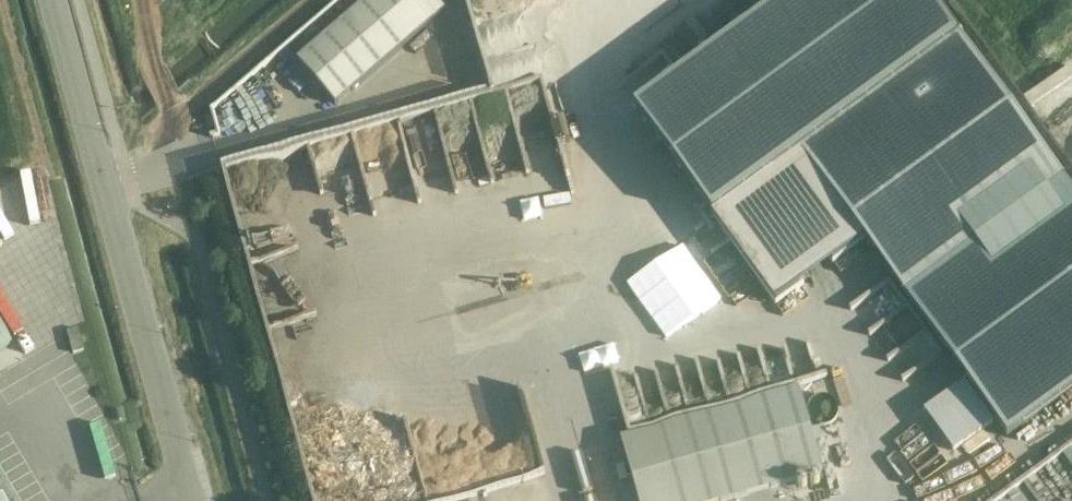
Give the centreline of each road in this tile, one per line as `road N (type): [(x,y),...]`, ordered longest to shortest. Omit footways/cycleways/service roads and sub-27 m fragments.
road 1 (unclassified): [(194,500),(58,0)]

